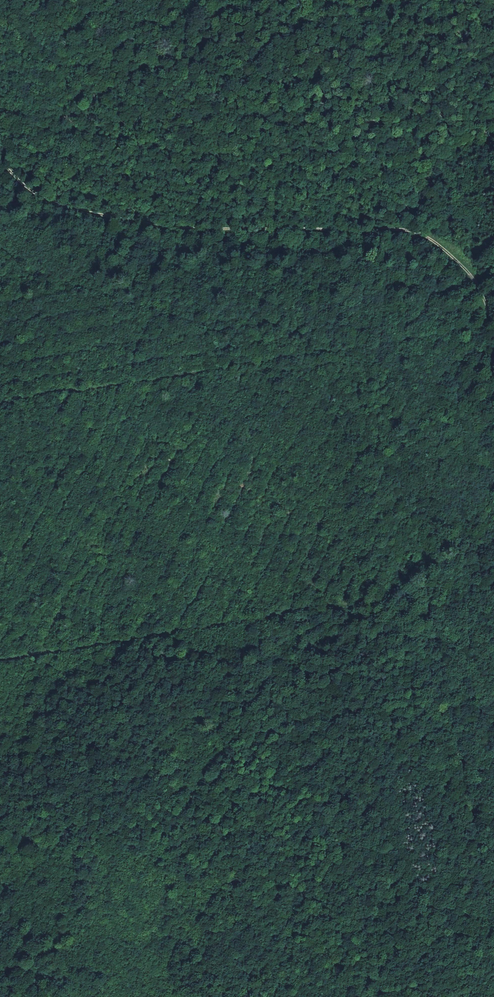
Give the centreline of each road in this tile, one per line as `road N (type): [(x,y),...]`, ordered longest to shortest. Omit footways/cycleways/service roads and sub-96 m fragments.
road 1 (track): [(493,396),(400,396),(381,374),(343,367),(295,329),(244,317),(184,318),(0,255)]
road 2 (track): [(1,162),(49,199),(148,223),(422,235),(460,263),(485,296)]

